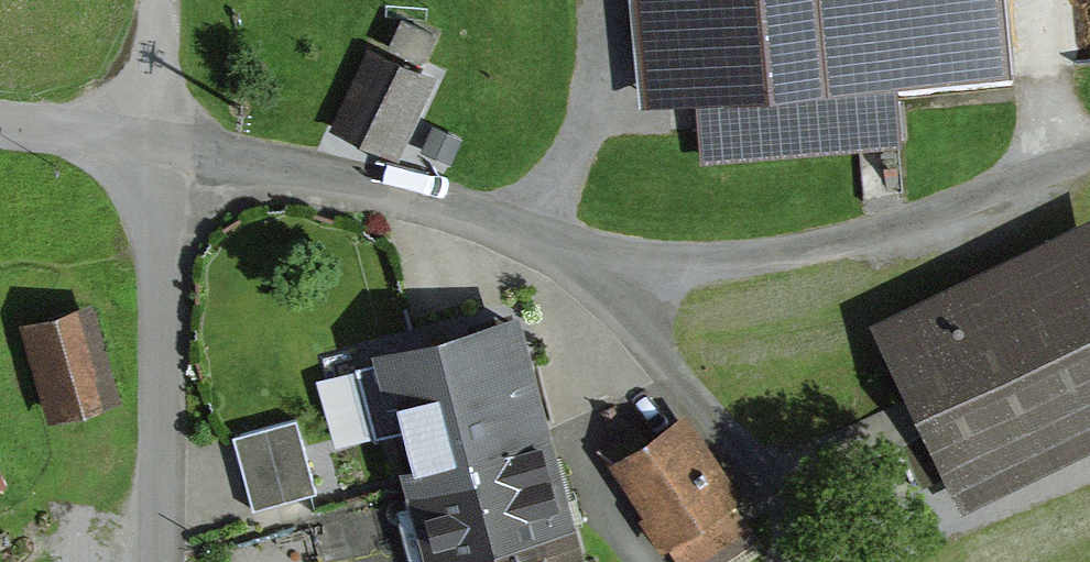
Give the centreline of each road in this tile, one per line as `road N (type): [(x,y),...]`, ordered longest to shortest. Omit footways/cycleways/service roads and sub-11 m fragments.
road 1 (unclassified): [(0,130),(344,182),(676,260),(828,250),(1089,158)]

